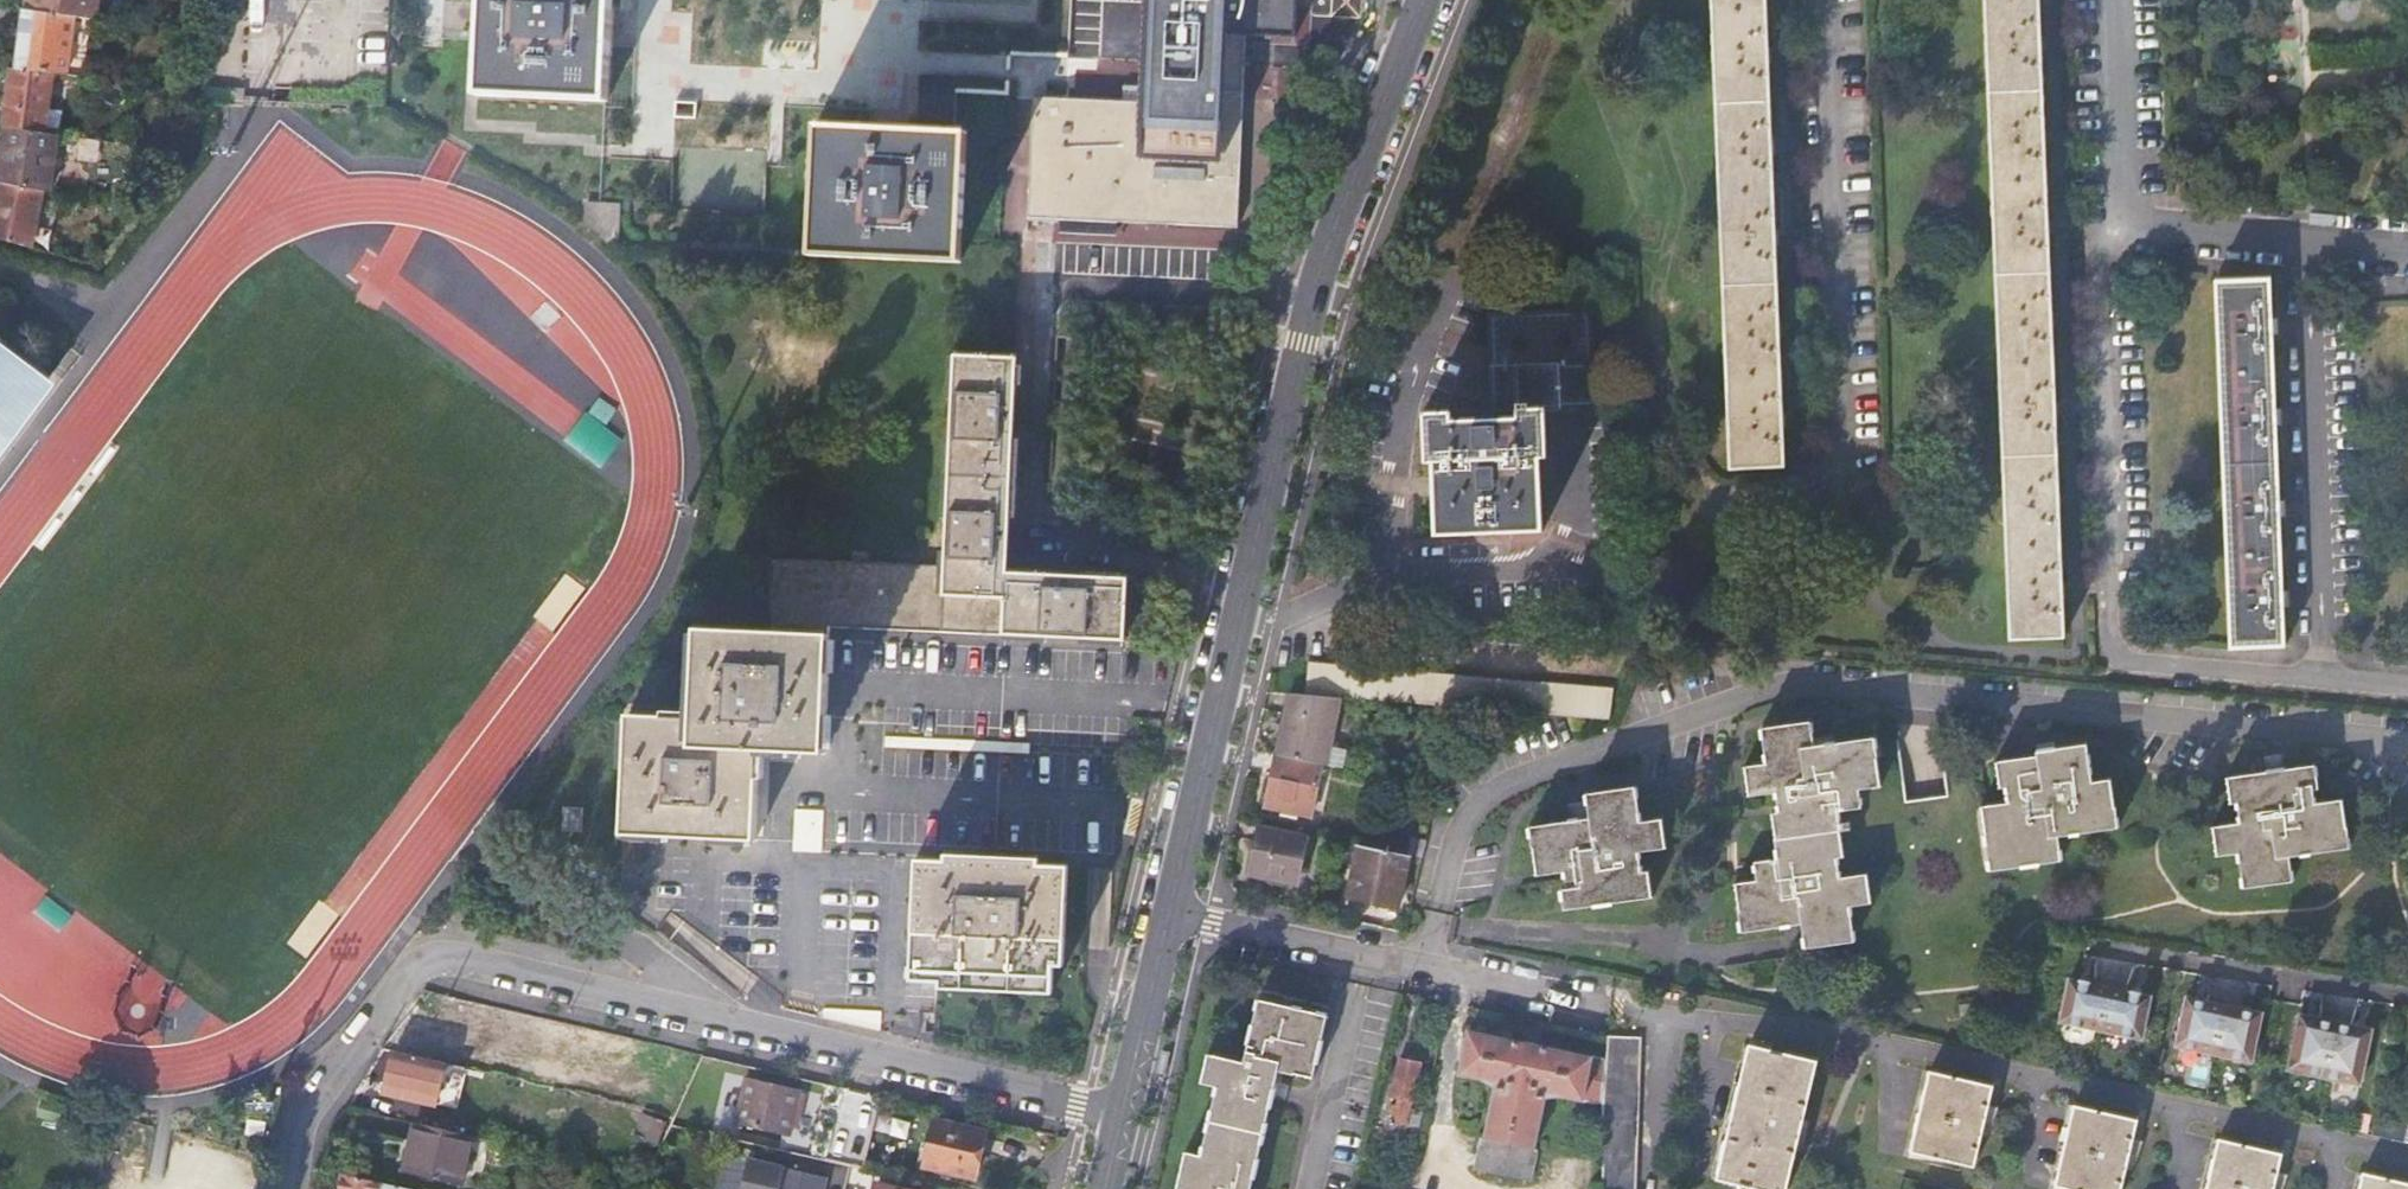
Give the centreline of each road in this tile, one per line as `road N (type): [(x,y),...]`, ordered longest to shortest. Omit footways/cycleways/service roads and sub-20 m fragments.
road 1 (residential): [(1122,1115),(441,961),(420,967),(310,1113),(293,1188)]
road 2 (secondary): [(1424,0),(1313,297),(1169,914)]
road 3 (residential): [(2324,681),(2126,663),(2110,647),(2094,255),(2123,226)]
road 4 (residential): [(1817,0),(1840,456),(1833,471),(1811,482),(1706,506)]
road 5 (residential): [(1169,914),(1611,1006)]
road 6 (residential): [(2307,243),(2324,681)]
road 7 (residential): [(2123,226),(2115,0)]
road 8 (secondary): [(1169,914),(1122,1115)]
road 9 (residential): [(2123,226),(2307,243)]

